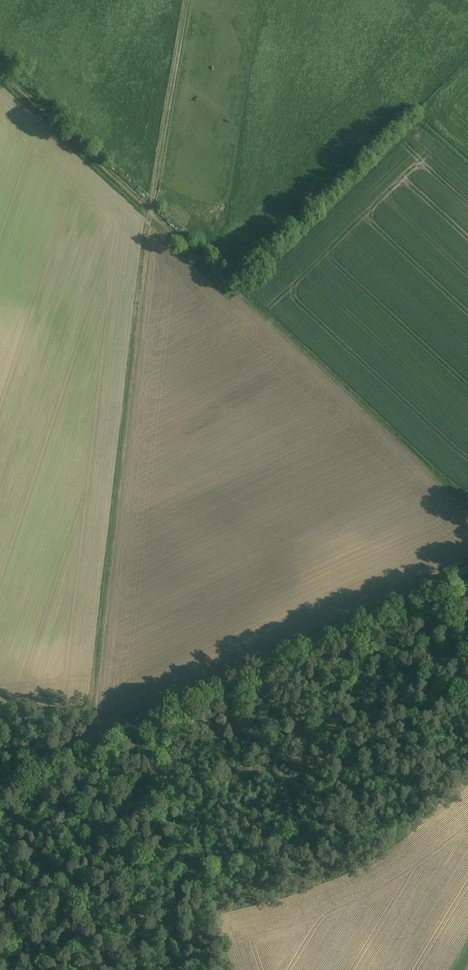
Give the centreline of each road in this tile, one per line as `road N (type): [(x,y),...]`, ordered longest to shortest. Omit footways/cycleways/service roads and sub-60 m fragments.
road 1 (track): [(0,771),(467,560)]

